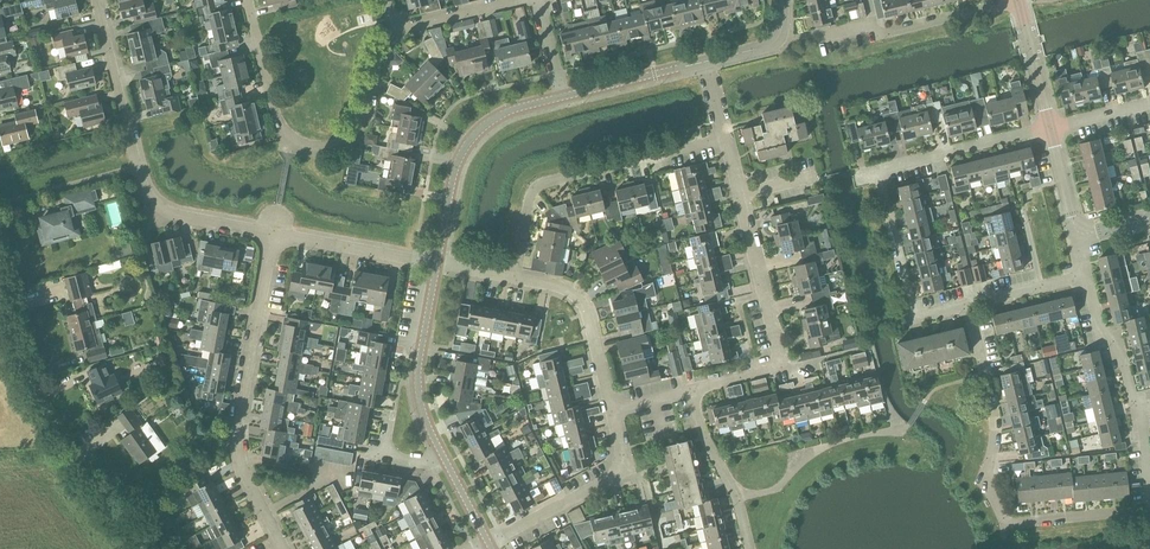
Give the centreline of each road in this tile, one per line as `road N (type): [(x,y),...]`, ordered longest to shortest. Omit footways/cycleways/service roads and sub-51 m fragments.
road 1 (residential): [(1138,411),(1149,502),(1134,510),(1008,523),(988,492),(993,419),(970,305)]
road 2 (residential): [(970,305),(923,317),(912,309),(880,175),(1053,130)]
road 3 (residential): [(275,232),(193,218),(150,196),(98,0)]
road 4 (residential): [(249,0),(281,126),(311,148),(341,147),(360,129),(374,66),(393,31)]
road 5 (unclassified): [(149,548),(44,407),(21,365),(0,279)]
road 6 (residential): [(266,514),(239,459),(238,429),(275,232)]
road 7 (residential): [(517,276),(536,186),(725,137)]
road 8 (residential): [(783,365),(725,137)]
road 9 (tertiary): [(439,262),(458,171),(473,140),(524,106),(564,97)]
road 10 (residential): [(812,34),(870,25),(886,34),(1021,2)]
road 11 (residential): [(489,543),(617,476),(624,453),(612,410)]
road 12 (tertiary): [(442,456),(423,413),(418,372),(439,262)]
road 13 (residential): [(612,410),(583,300),(558,284),(517,276)]
road 14 (residential): [(748,548),(737,497),(705,436),(692,390)]
road 15 (residential): [(439,262),(275,232)]
road 16 (tertiary): [(564,97),(707,62)]
road 17 (residential): [(1138,411),(1120,350),(1099,325),(1088,277)]
road 18 (tertiary): [(1053,130),(1021,2)]
road 19 (residential): [(393,31),(513,0)]
road 20 (residential): [(1088,277),(970,305)]

